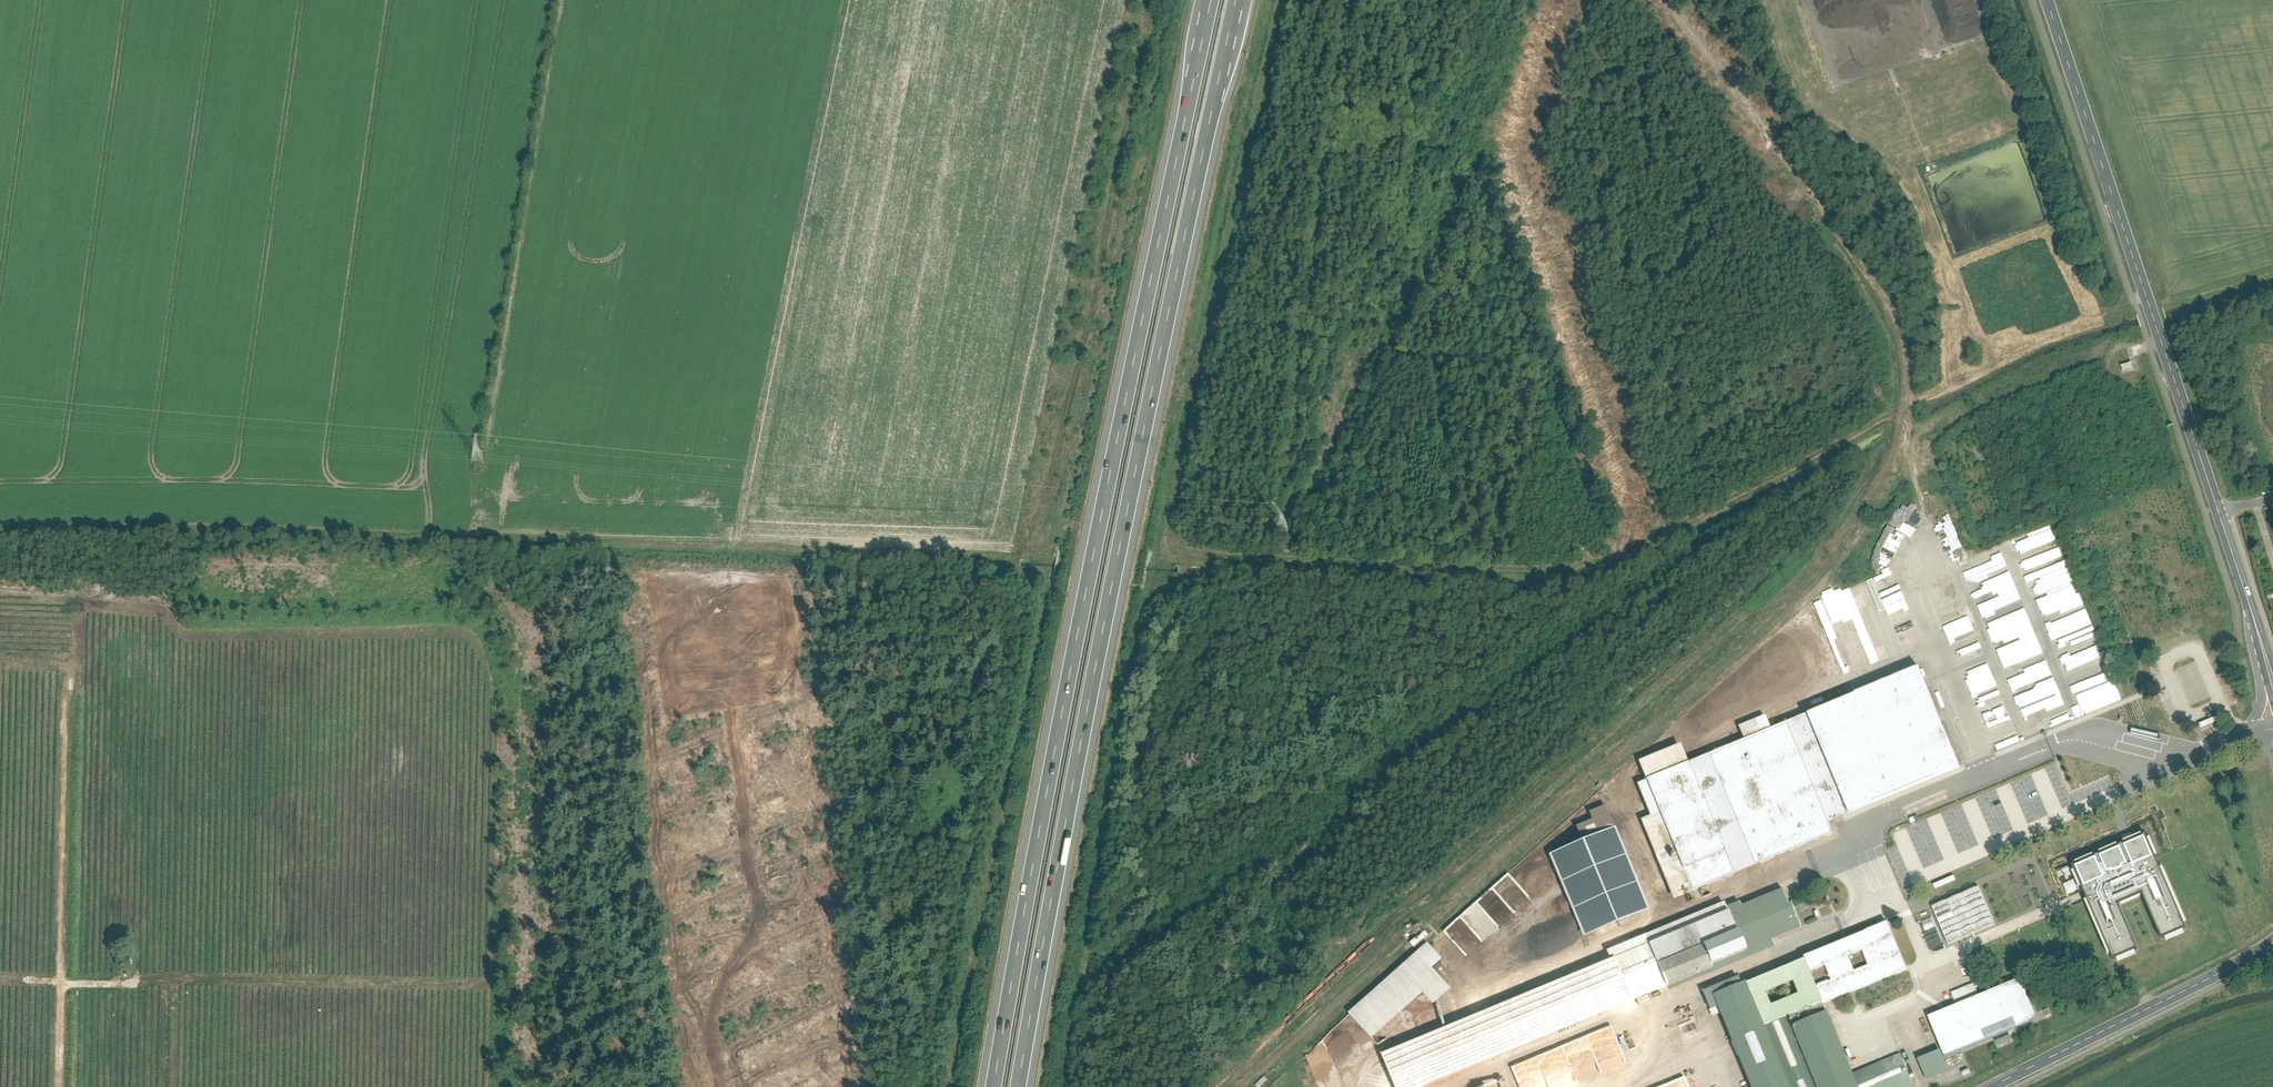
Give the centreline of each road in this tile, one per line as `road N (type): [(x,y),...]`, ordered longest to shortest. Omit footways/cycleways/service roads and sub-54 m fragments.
road 1 (motorway): [(1018,1086),(1123,532),(1236,0)]
road 2 (motorway): [(1211,0),(1060,726),(994,1086)]
road 3 (tertiary): [(2217,515),(2047,0)]
road 4 (tertiary): [(1987,1086),(2272,942)]
road 5 (tertiary): [(2272,681),(2217,515)]

